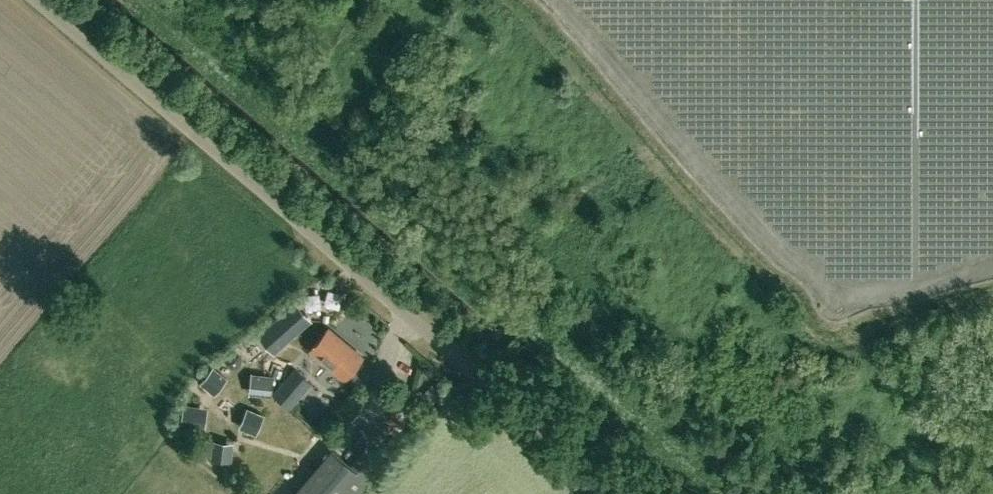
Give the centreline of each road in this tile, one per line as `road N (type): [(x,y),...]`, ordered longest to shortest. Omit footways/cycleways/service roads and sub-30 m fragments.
road 1 (track): [(732,493),(509,316),(146,0)]
road 2 (unclassified): [(613,493),(31,0)]

